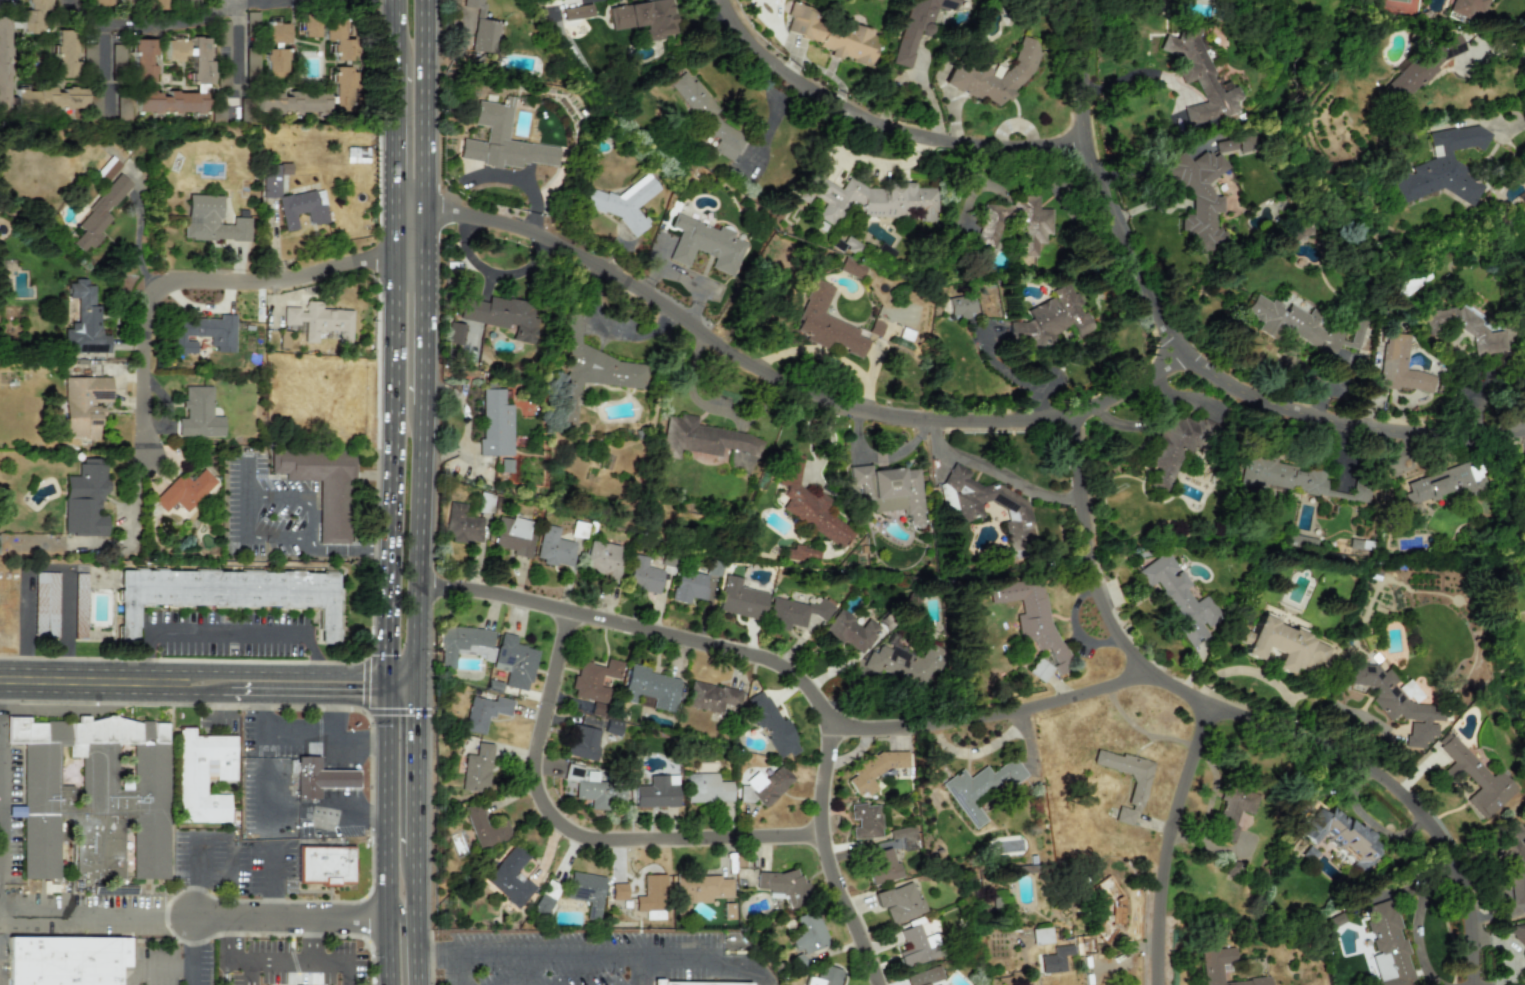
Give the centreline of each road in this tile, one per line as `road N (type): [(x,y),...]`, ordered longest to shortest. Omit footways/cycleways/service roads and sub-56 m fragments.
road 1 (residential): [(391,230),(466,231),(535,251),(762,388),(899,426),(974,432),(1049,422),(1104,405),(1179,364)]
road 2 (residential): [(417,586),(516,598),(762,668),(790,684),(826,725),(856,735),(1003,722),(1142,679)]
road 3 (residential): [(1066,418),(1078,575),(1111,642),(1175,704),(1325,759),(1387,804),(1446,891),(1464,984)]
road 4 (residential): [(1082,0),(1070,109),(1085,188),(1137,308),(1179,364),(1238,401),(1326,431),(1447,444),(1524,436)]
road 5 (residential): [(565,610),(526,775),(542,825),(589,848),(816,843)]
road 6 (residential): [(141,463),(142,296),(166,280),(265,283),(363,259),(427,256)]
road 7 (primary): [(391,230),(384,683)]
road 8 (residential): [(706,0),(729,42),(761,74),(848,124),(972,158),(1075,150)]
road 9 (secondary): [(0,680),(331,685)]
road 10 (primary): [(415,683),(423,405)]
road 11 (residential): [(1151,984),(1158,867),(1208,718)]
road 12 (residential): [(869,984),(816,843),(826,725)]
road 13 (primary): [(427,256),(427,0)]
road 14 (primary): [(386,737),(391,984)]
road 15 (residential): [(262,0),(176,25),(114,27),(91,20),(73,0)]
road 16 (residential): [(390,915),(194,918)]
road 17 (primary): [(414,858),(421,737),(415,683)]
road 18 (primary): [(391,62),(391,230)]
road 19 (primary): [(423,405),(427,256)]
road 20 (primary): [(413,984),(414,858)]

